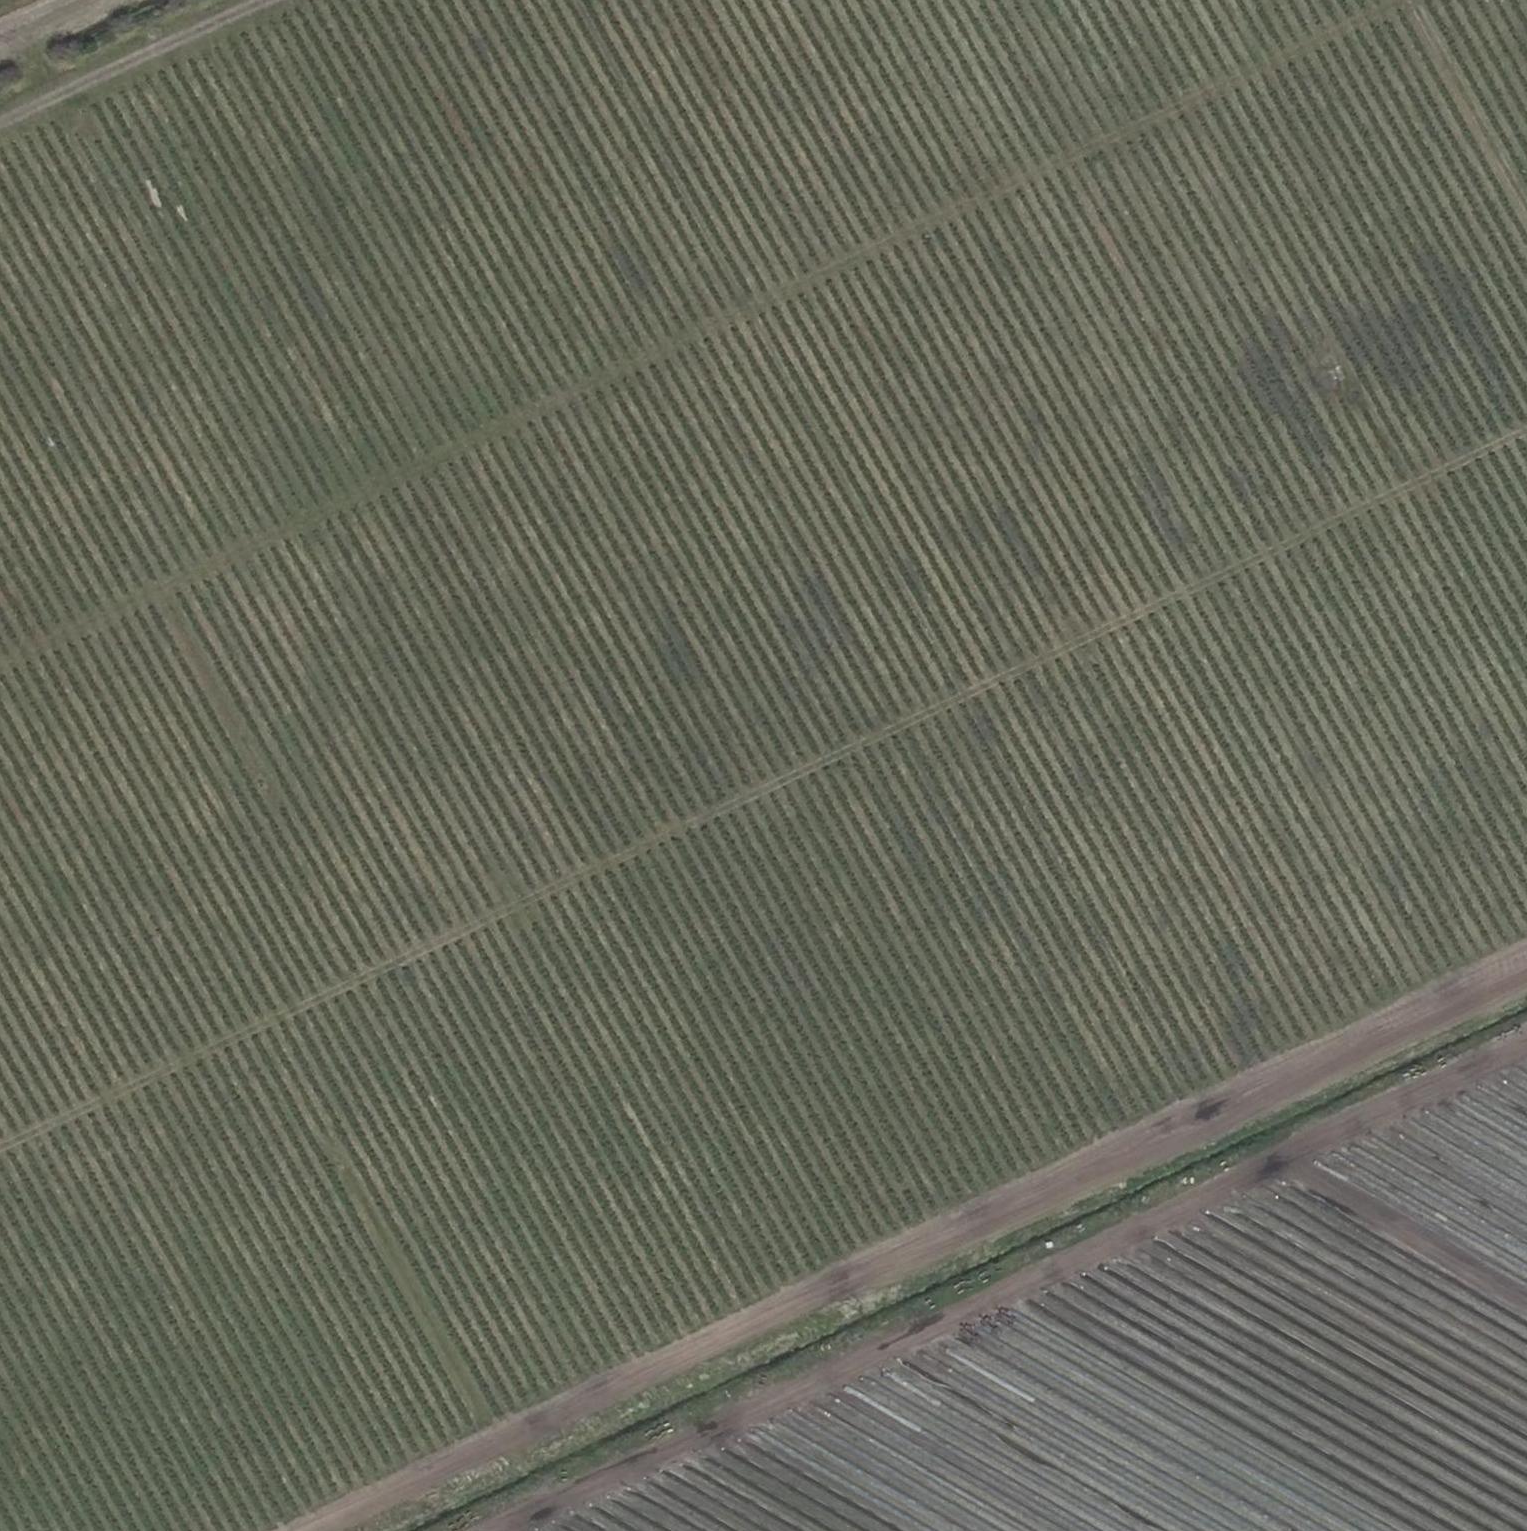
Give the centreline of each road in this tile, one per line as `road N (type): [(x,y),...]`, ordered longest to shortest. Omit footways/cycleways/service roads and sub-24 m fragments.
road 1 (track): [(321,1530),(1526,964)]
road 2 (track): [(0,115),(244,0)]

